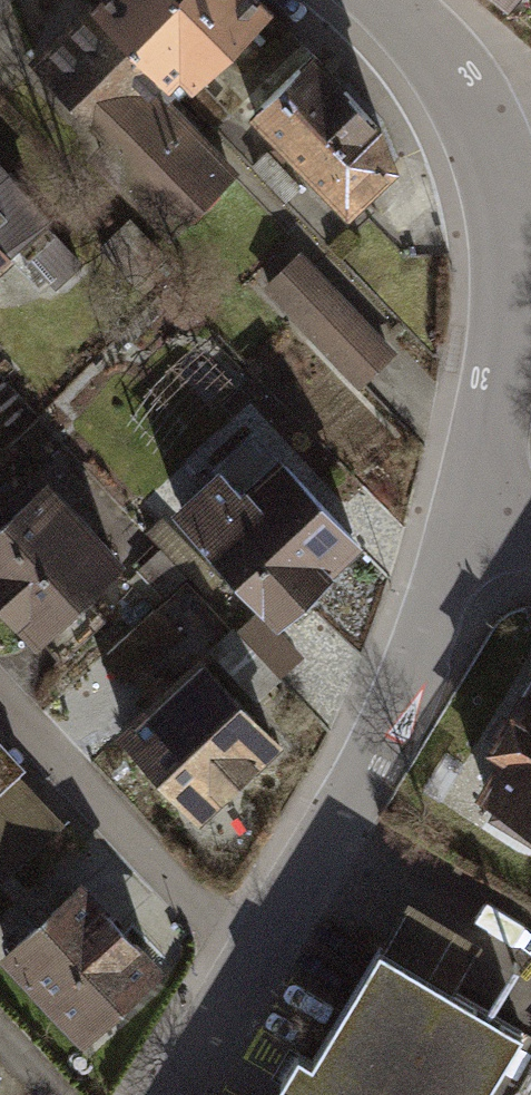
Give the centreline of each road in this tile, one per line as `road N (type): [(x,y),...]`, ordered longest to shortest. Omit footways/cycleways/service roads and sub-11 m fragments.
road 1 (residential): [(471,512),(388,735),(172,1094)]
road 2 (residential): [(501,178),(510,252),(506,328),(471,512)]
road 3 (residential): [(381,0),(475,107),(501,178)]

